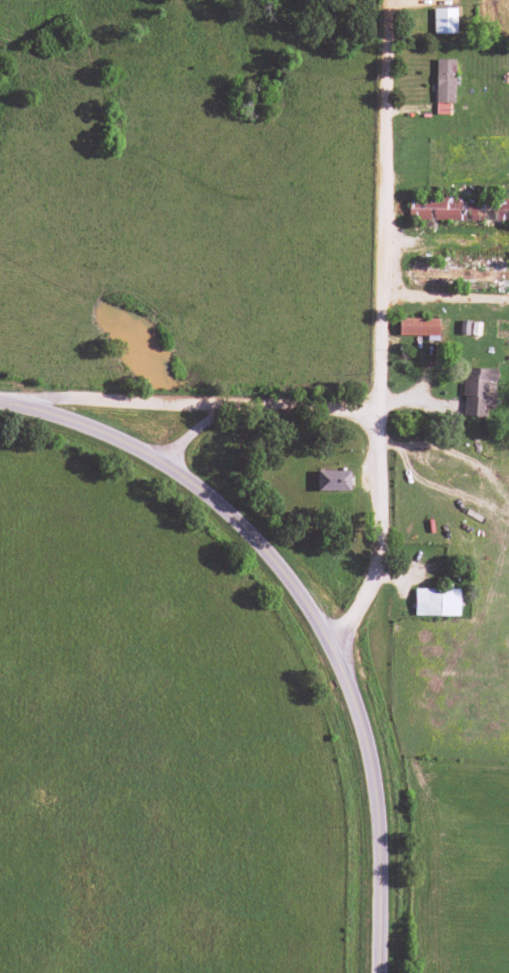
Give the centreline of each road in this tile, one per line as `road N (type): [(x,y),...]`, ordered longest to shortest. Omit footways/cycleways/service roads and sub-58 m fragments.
road 1 (secondary): [(386,972),(386,849),(375,754),(344,665),(296,583),(232,512),(155,454),(67,414),(0,401)]
road 2 (residential): [(335,650),(371,590),(384,547),(392,0)]
road 3 (residential): [(155,454),(383,384)]

